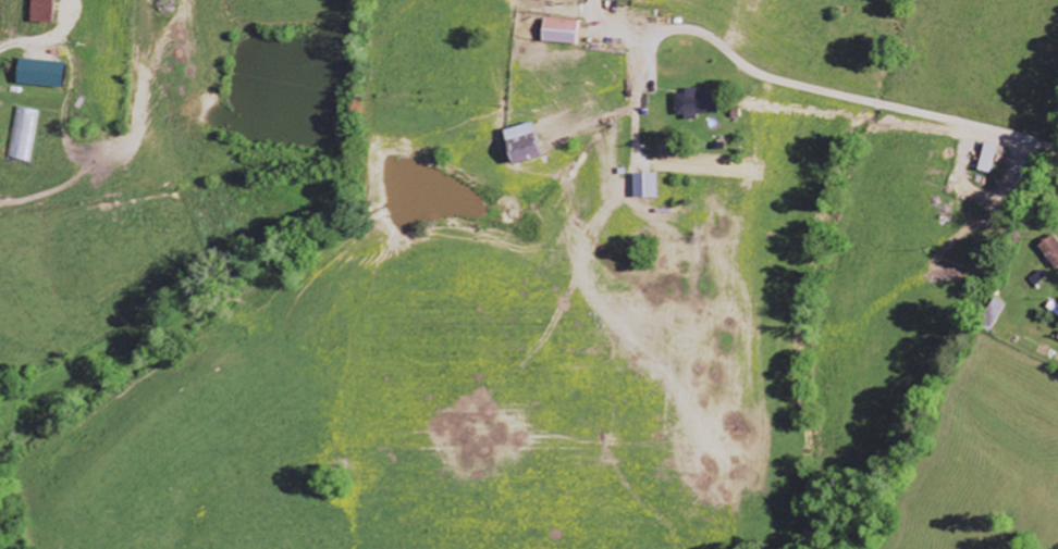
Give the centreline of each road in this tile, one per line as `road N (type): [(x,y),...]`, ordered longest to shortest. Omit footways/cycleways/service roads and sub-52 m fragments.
road 1 (residential): [(1057,161),(1013,139),(770,82),(714,45)]

